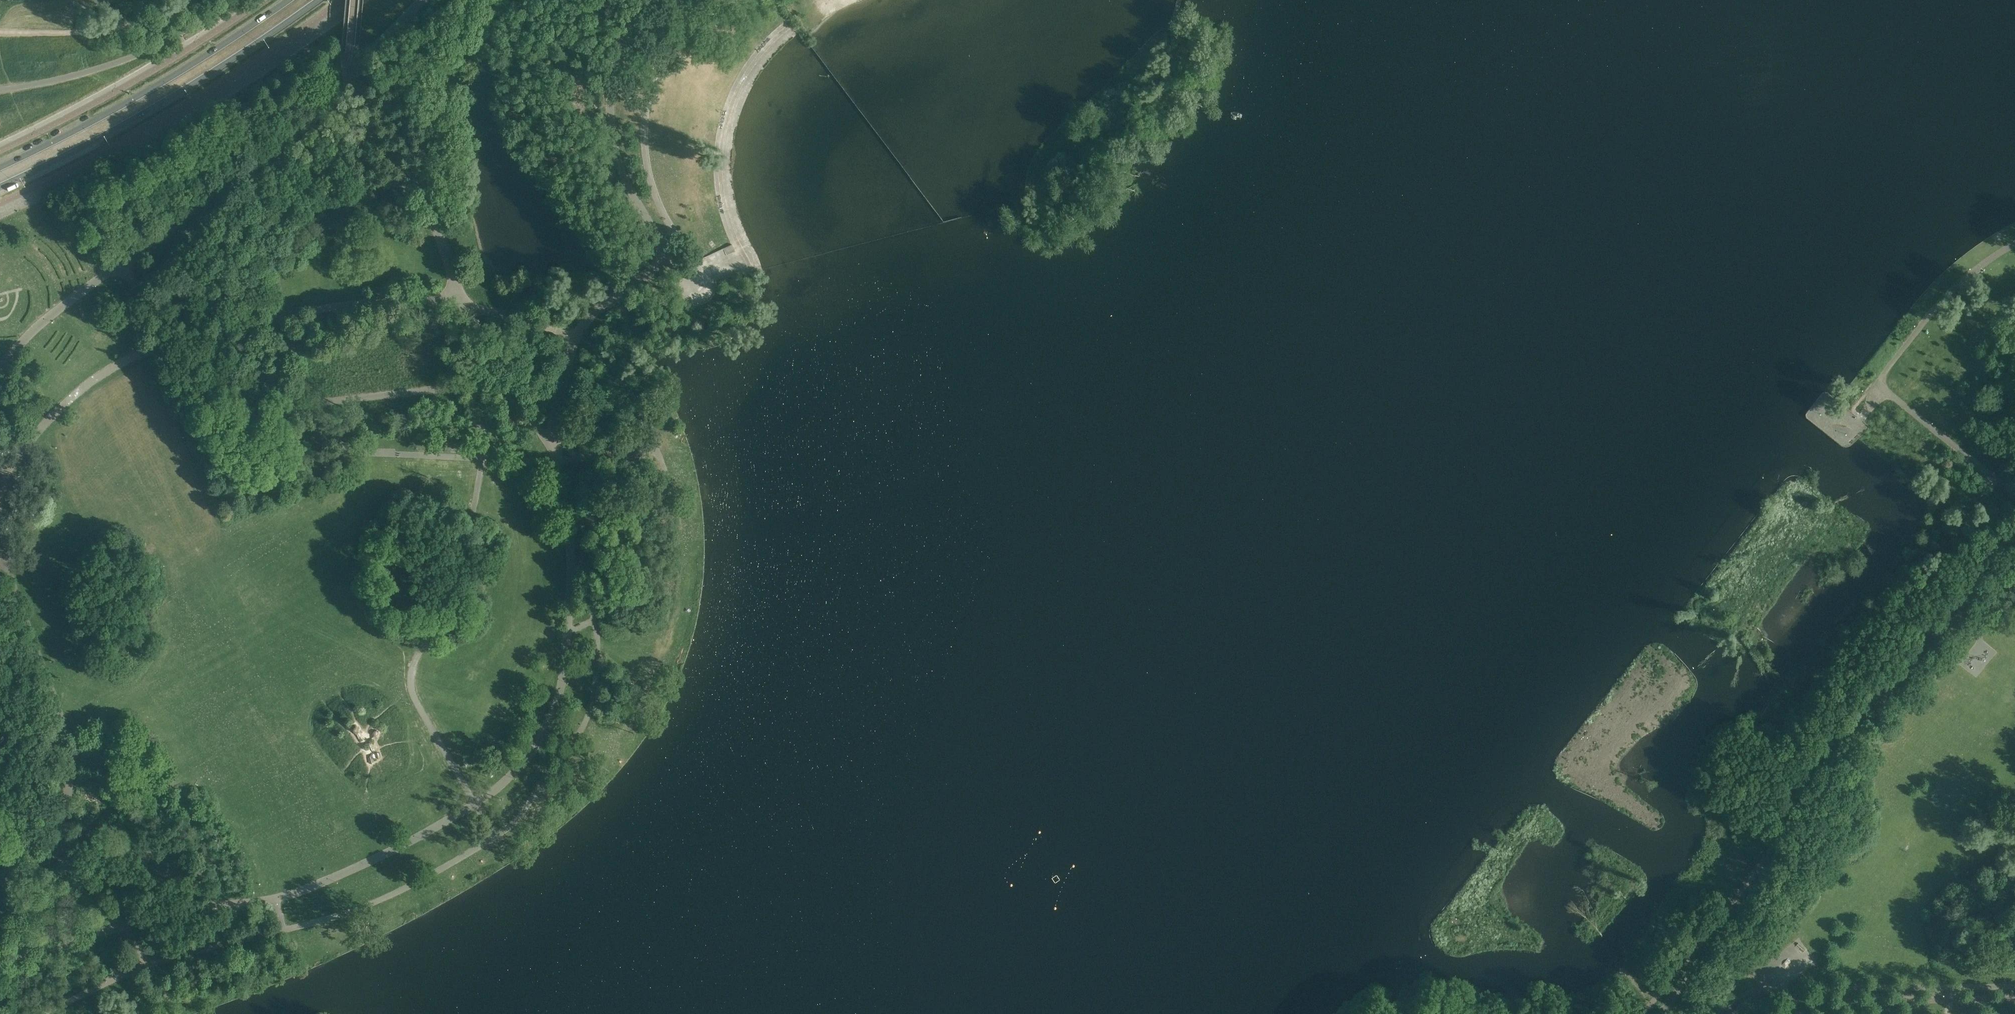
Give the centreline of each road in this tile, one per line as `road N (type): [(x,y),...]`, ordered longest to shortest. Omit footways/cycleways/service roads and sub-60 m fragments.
road 1 (secondary): [(0,186),(149,109),(319,0)]
road 2 (secondary): [(291,0),(127,102),(0,167)]

